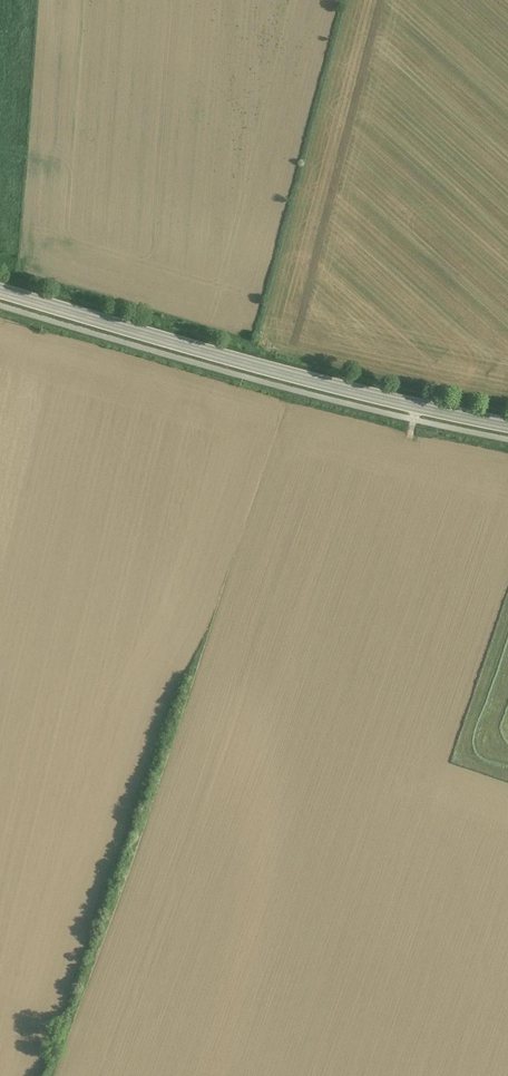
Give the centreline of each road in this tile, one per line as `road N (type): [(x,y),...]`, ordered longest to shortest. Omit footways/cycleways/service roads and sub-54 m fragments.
road 1 (tertiary): [(507,425),(0,291)]

